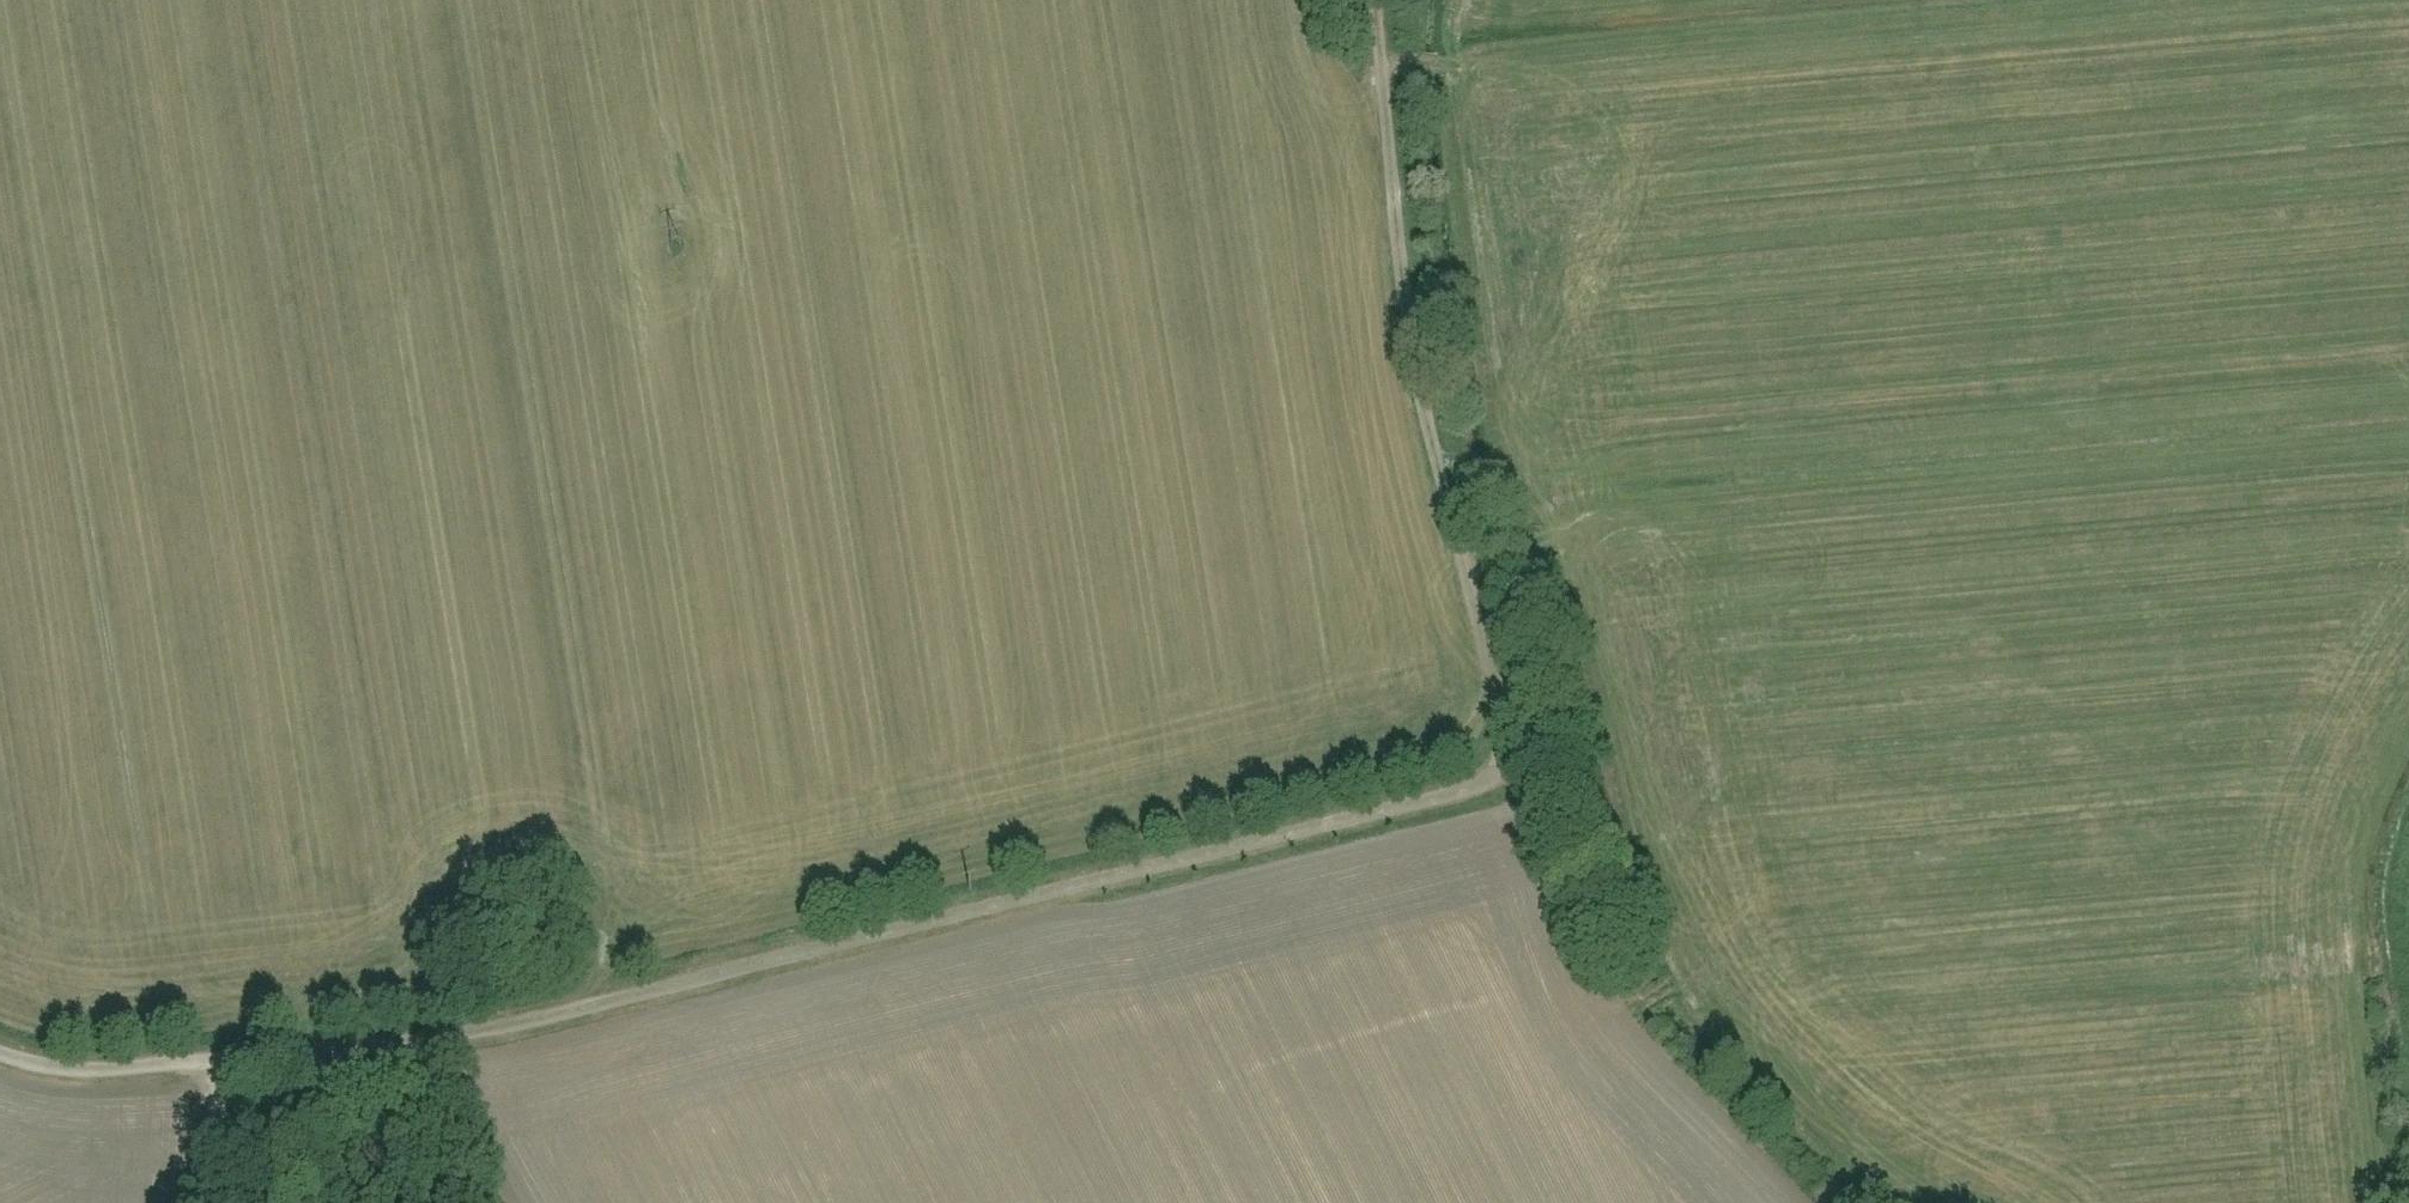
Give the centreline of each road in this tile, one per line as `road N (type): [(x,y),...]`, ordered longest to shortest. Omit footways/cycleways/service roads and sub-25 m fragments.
road 1 (unclassified): [(1386,0),(1423,435),(1505,690),(1499,776),(1434,801),(829,931),(696,979),(414,1042),(211,1067),(21,1067),(0,1057)]
road 2 (track): [(214,1202),(238,1139),(232,1064)]

